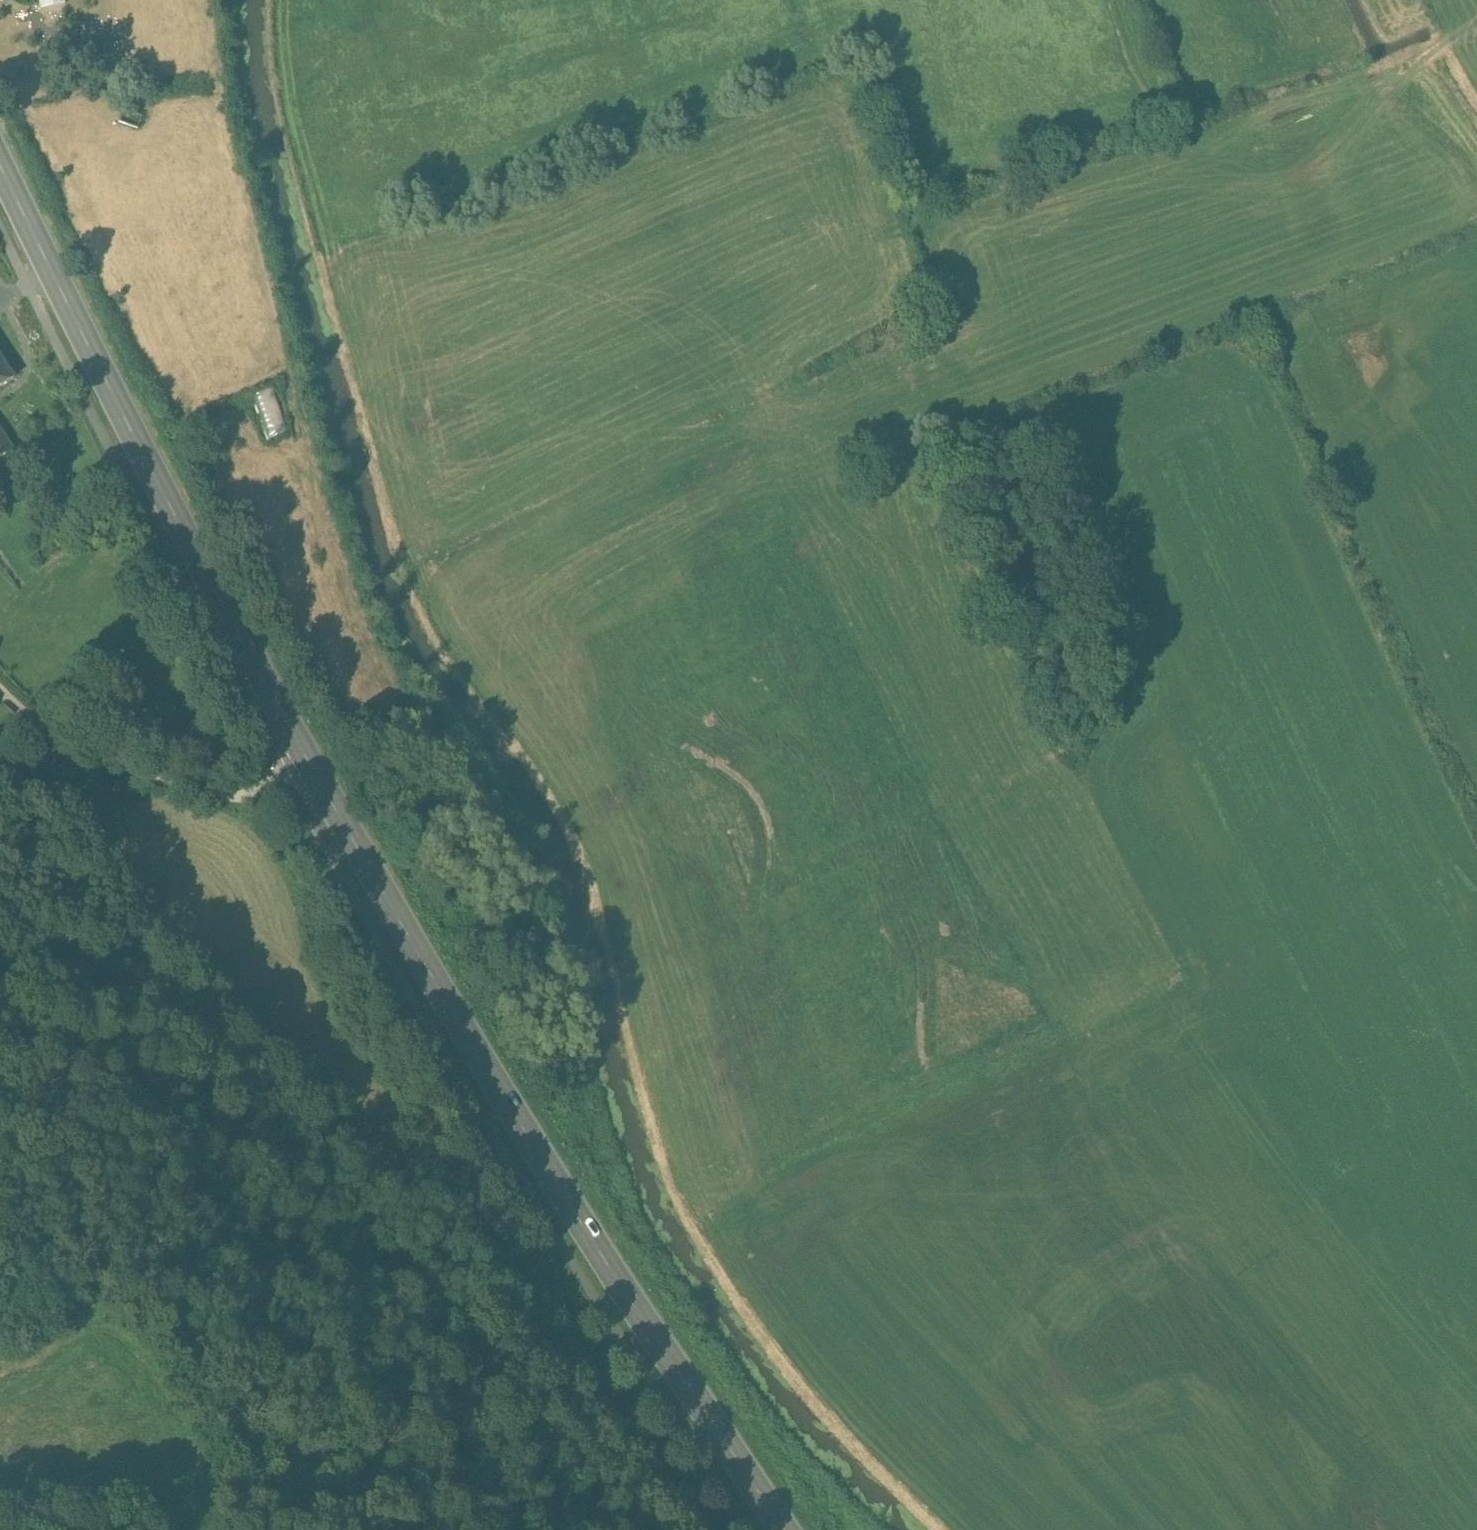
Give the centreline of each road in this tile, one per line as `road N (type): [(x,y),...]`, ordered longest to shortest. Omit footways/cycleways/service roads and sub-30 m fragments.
road 1 (primary): [(0,160),(313,768),(519,1115),(793,1529)]
road 2 (track): [(0,686),(42,721),(224,794),(248,795),(313,768)]

